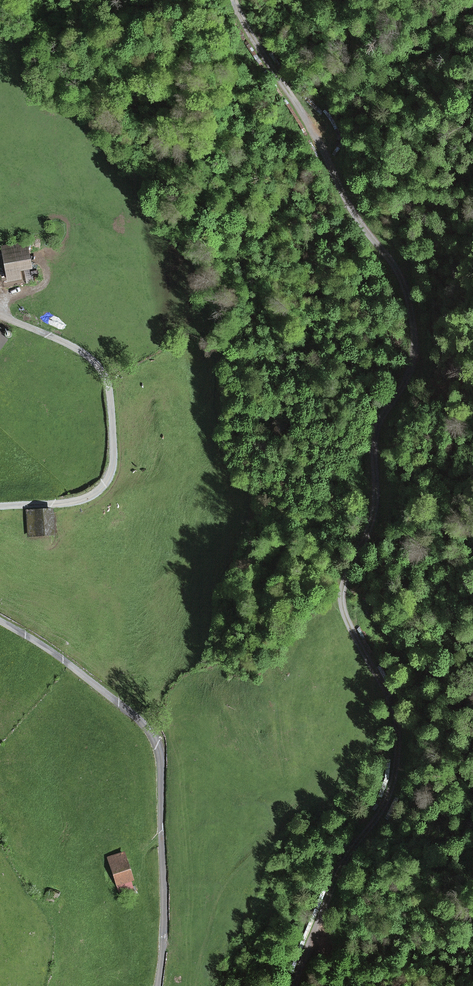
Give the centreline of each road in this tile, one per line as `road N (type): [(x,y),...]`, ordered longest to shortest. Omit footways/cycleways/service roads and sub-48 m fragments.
road 1 (track): [(231,0),(344,201),(387,250),(418,343),(373,440),(375,525),(341,578),(339,596),(395,727),(390,795),(342,867),(290,985)]
road 2 (track): [(0,622),(124,708),(156,749),(165,928),(159,985)]
road 3 (track): [(0,314),(55,337),(101,368),(113,460),(95,494),(0,505)]

